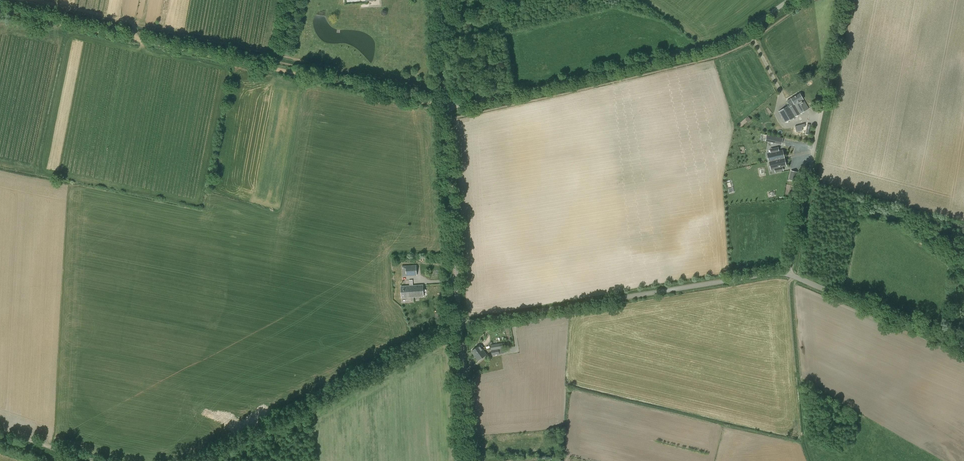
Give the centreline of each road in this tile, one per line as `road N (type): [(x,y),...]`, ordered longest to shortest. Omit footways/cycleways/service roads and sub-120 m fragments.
road 1 (track): [(0,11),(449,105)]
road 2 (unclassified): [(449,105),(704,49),(788,0)]
road 3 (unclassified): [(459,325),(787,274)]
road 4 (track): [(200,460),(459,325)]
road 5 (tertiary): [(459,325),(449,105)]
road 6 (unclassified): [(963,349),(787,274)]
road 7 (unclassified): [(787,274),(822,107)]
road 8 (tertiary): [(467,460),(459,325)]

